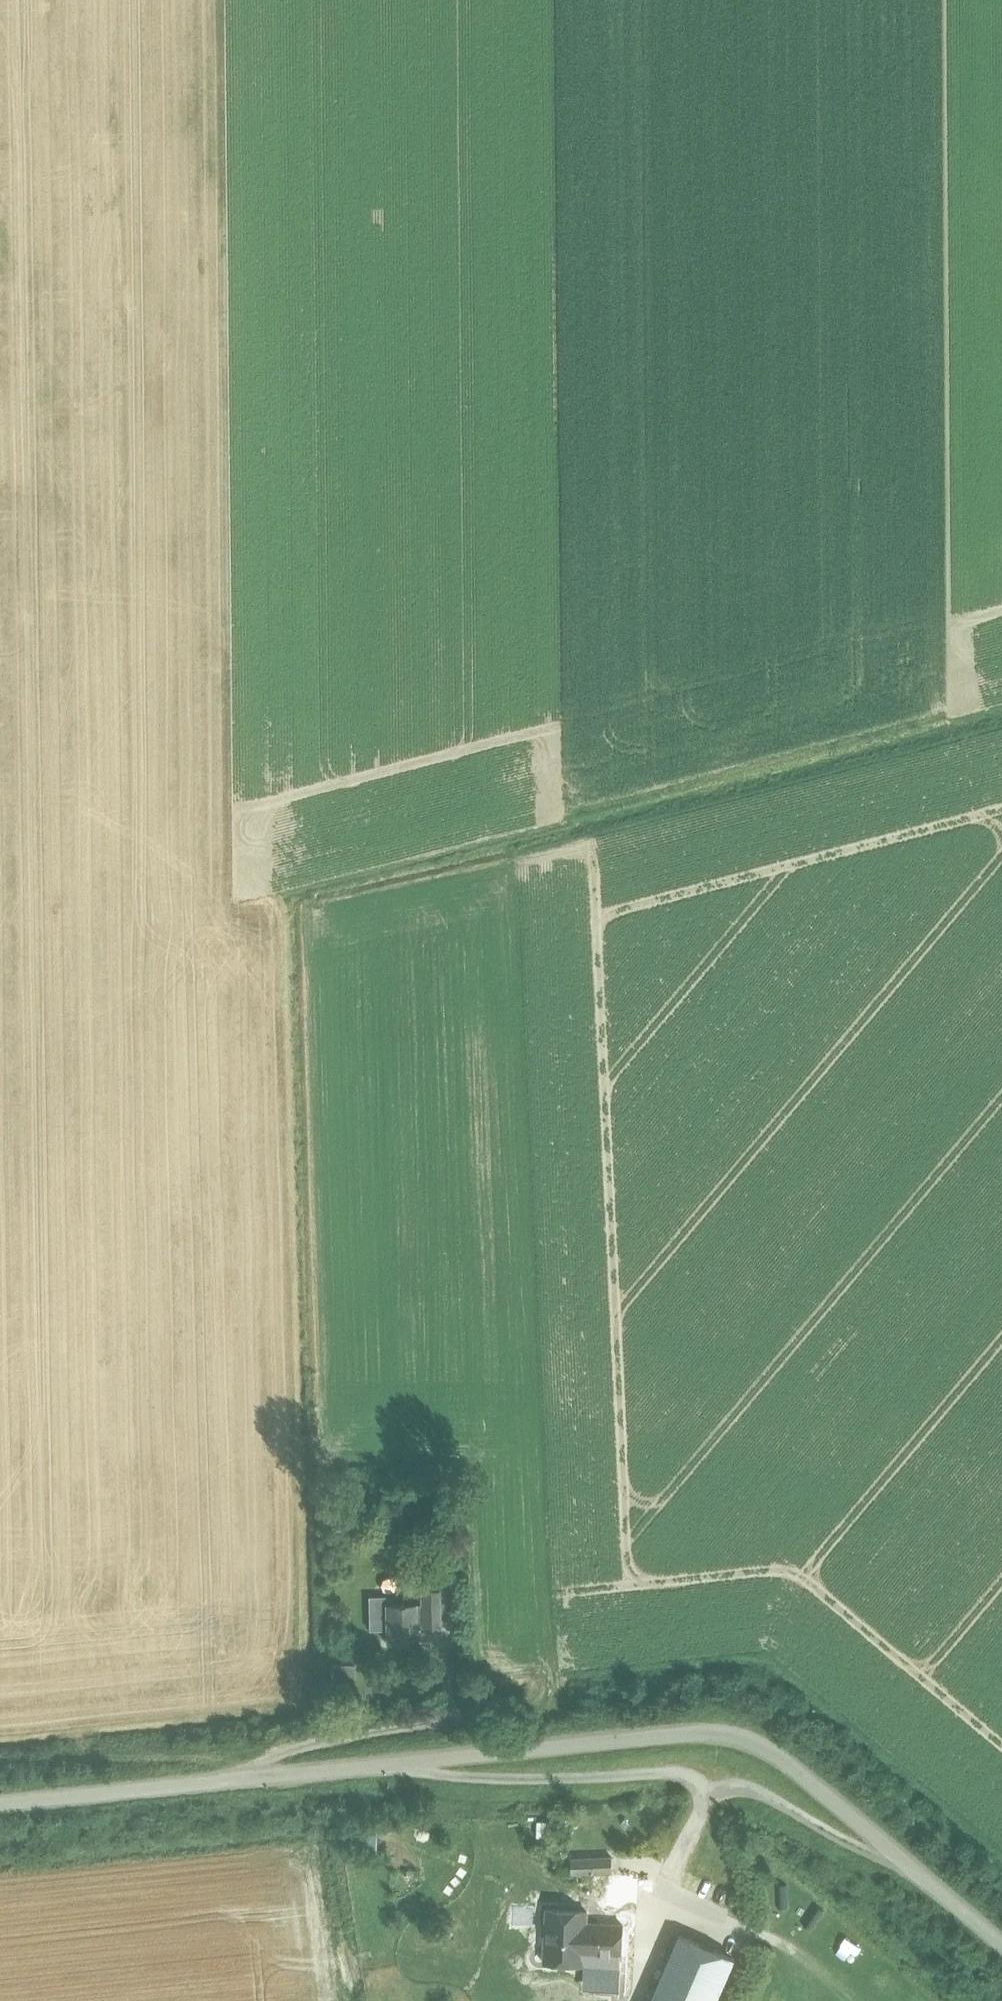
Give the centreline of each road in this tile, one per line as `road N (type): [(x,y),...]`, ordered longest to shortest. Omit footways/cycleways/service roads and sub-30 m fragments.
road 1 (unclassified): [(1001,1945),(776,1755),(723,1734),(0,1805)]

